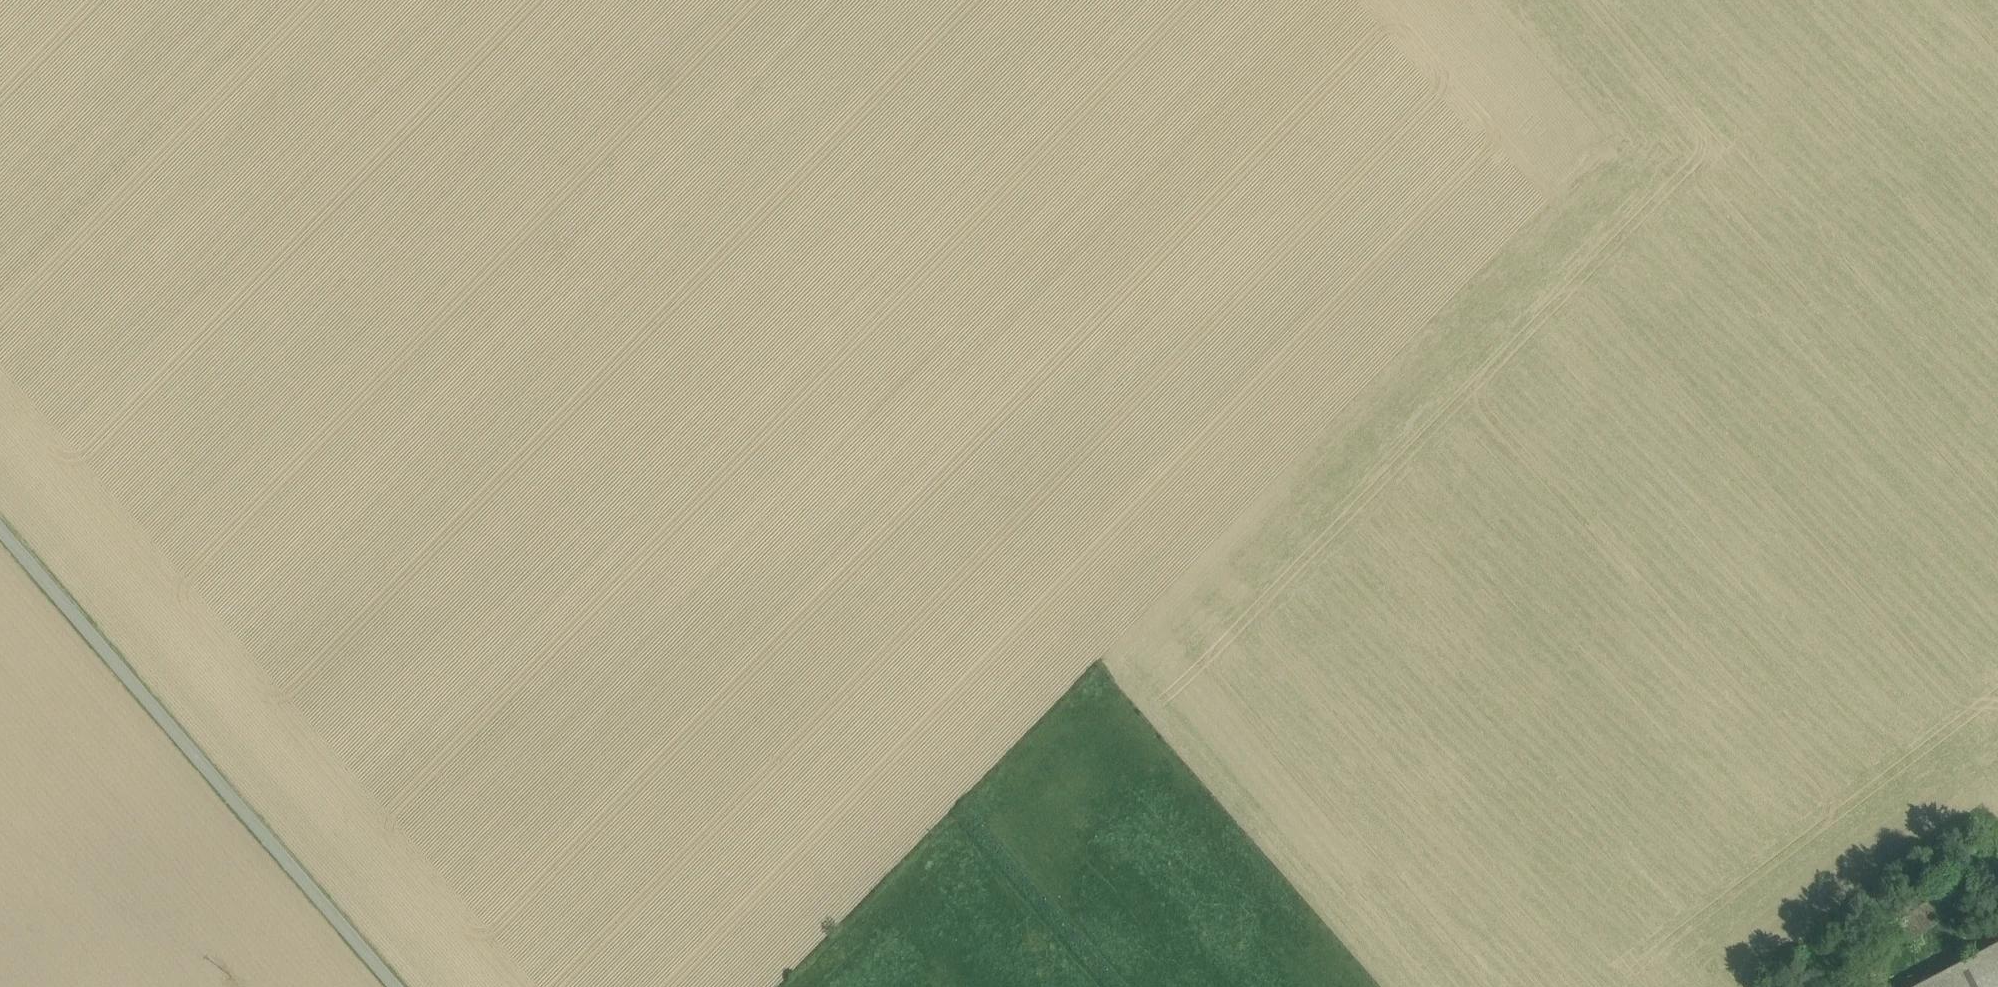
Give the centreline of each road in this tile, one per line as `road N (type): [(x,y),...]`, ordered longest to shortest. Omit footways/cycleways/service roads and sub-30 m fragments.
road 1 (unclassified): [(394,986),(0,532)]

